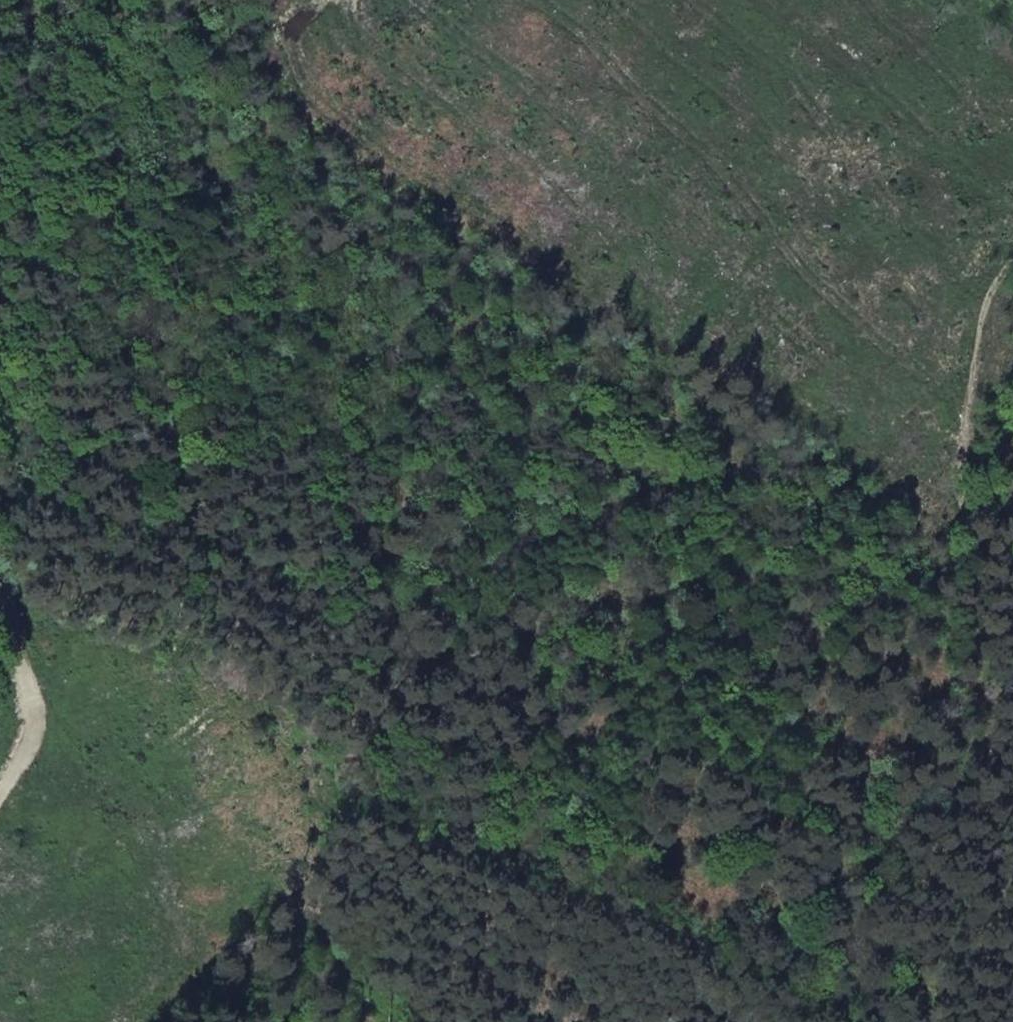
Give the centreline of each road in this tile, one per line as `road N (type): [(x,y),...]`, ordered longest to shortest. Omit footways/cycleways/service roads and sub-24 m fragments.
road 1 (track): [(1012,798),(989,759),(969,689),(964,384),(979,306),(1012,254)]
road 2 (track): [(0,571),(35,689),(33,735),(0,788)]

